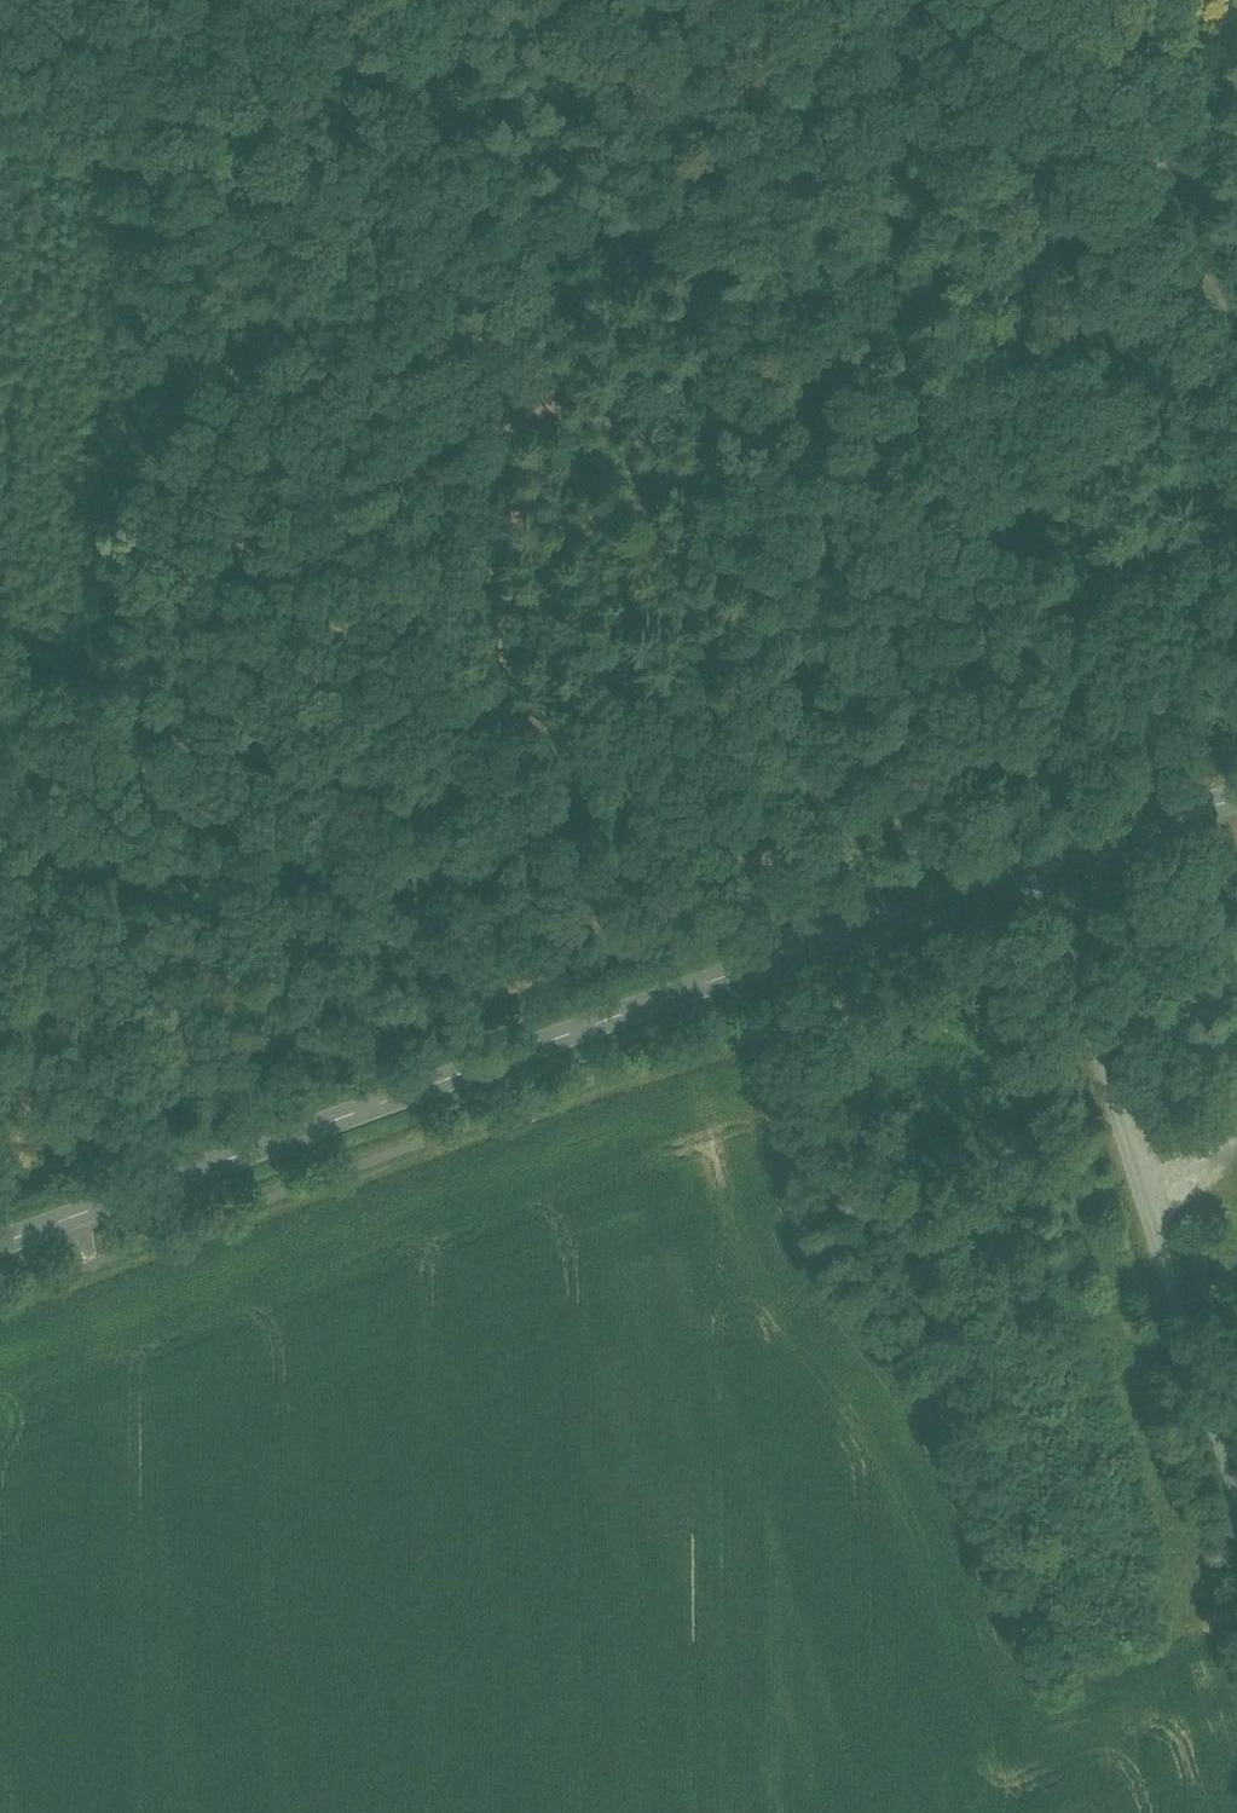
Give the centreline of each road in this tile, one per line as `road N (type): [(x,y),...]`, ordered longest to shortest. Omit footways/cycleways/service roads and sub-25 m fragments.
road 1 (secondary): [(1032,864),(0,1244)]
road 2 (unclassified): [(1236,1514),(1032,864)]
road 3 (unclassified): [(1100,0),(1236,304)]
road 4 (secondary): [(1236,800),(1032,864)]

